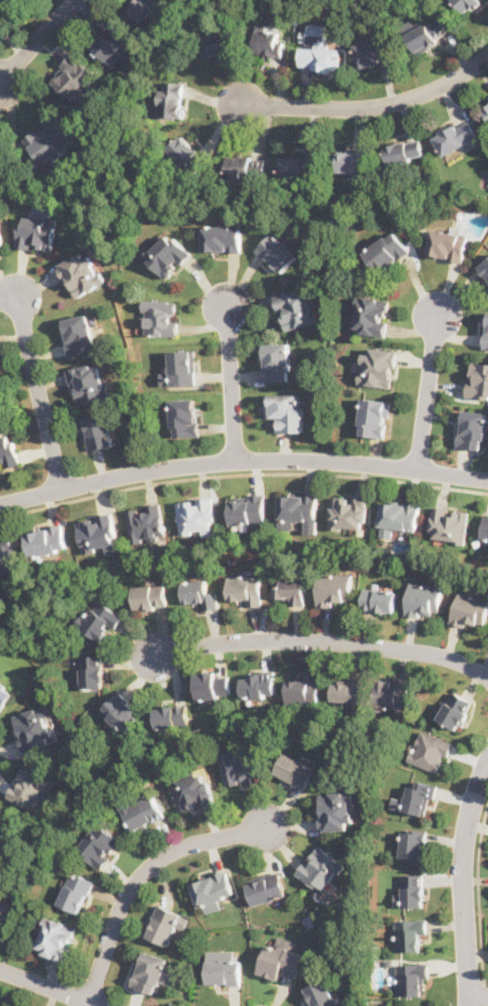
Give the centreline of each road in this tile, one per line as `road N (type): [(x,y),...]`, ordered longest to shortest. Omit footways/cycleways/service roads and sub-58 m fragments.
road 1 (residential): [(487,479),(364,461),(237,459),(122,474),(0,504)]
road 2 (residential): [(487,677),(445,655),(316,639),(213,642),(146,657)]
road 3 (residential): [(275,826),(193,843),(146,869),(122,904),(87,1005)]
road 4 (residential): [(487,55),(427,91),(376,105),(231,102)]
road 5 (residential): [(468,1005),(464,855),(487,759)]
road 6 (residential): [(61,489),(18,294),(0,297)]
road 7 (residential): [(417,469),(439,305)]
road 8 (residential): [(237,459),(227,299)]

